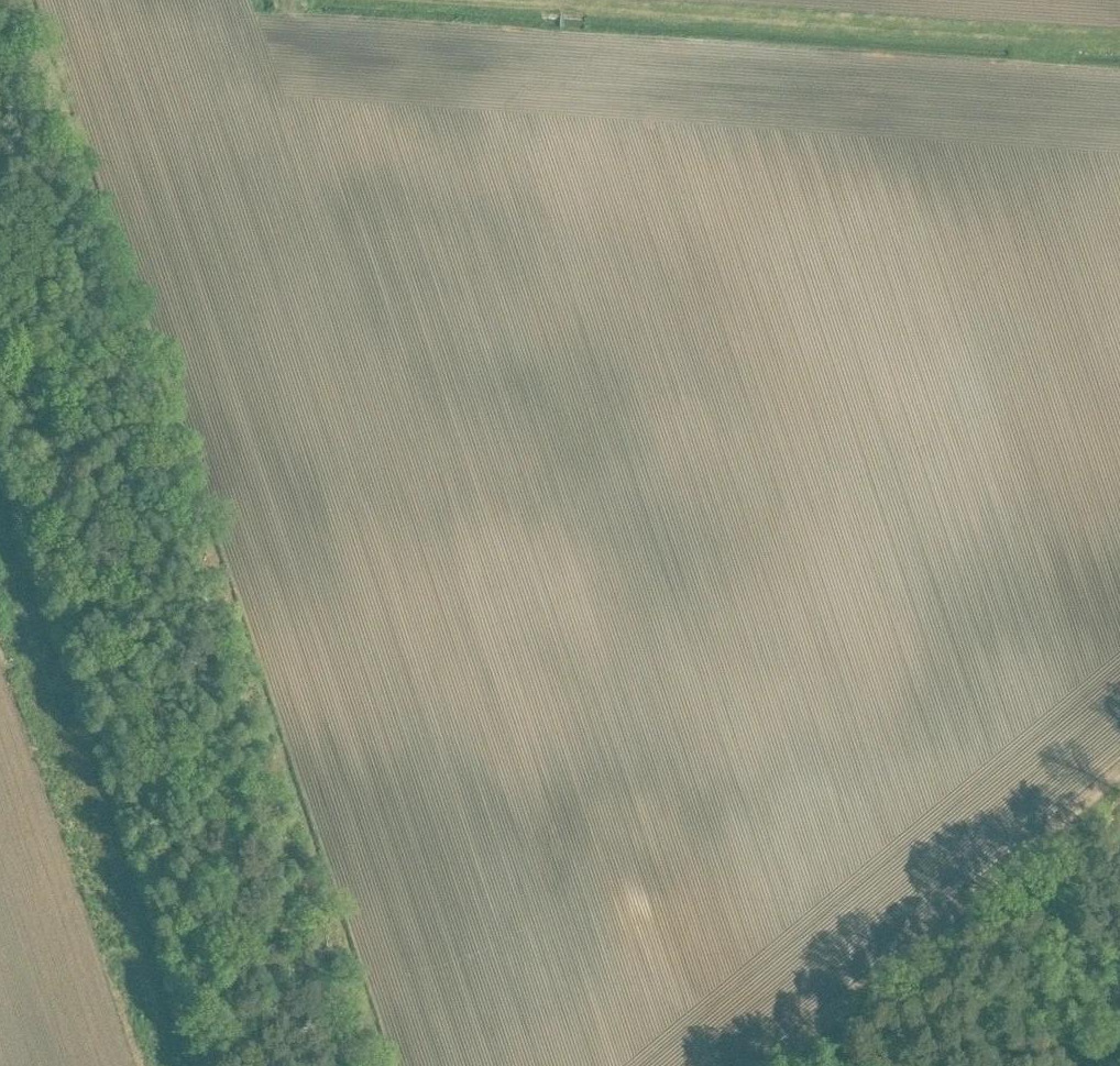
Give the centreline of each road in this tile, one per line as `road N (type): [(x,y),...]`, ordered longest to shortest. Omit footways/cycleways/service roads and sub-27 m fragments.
road 1 (track): [(1119,40),(499,0)]
road 2 (track): [(766,1065),(1119,776)]

